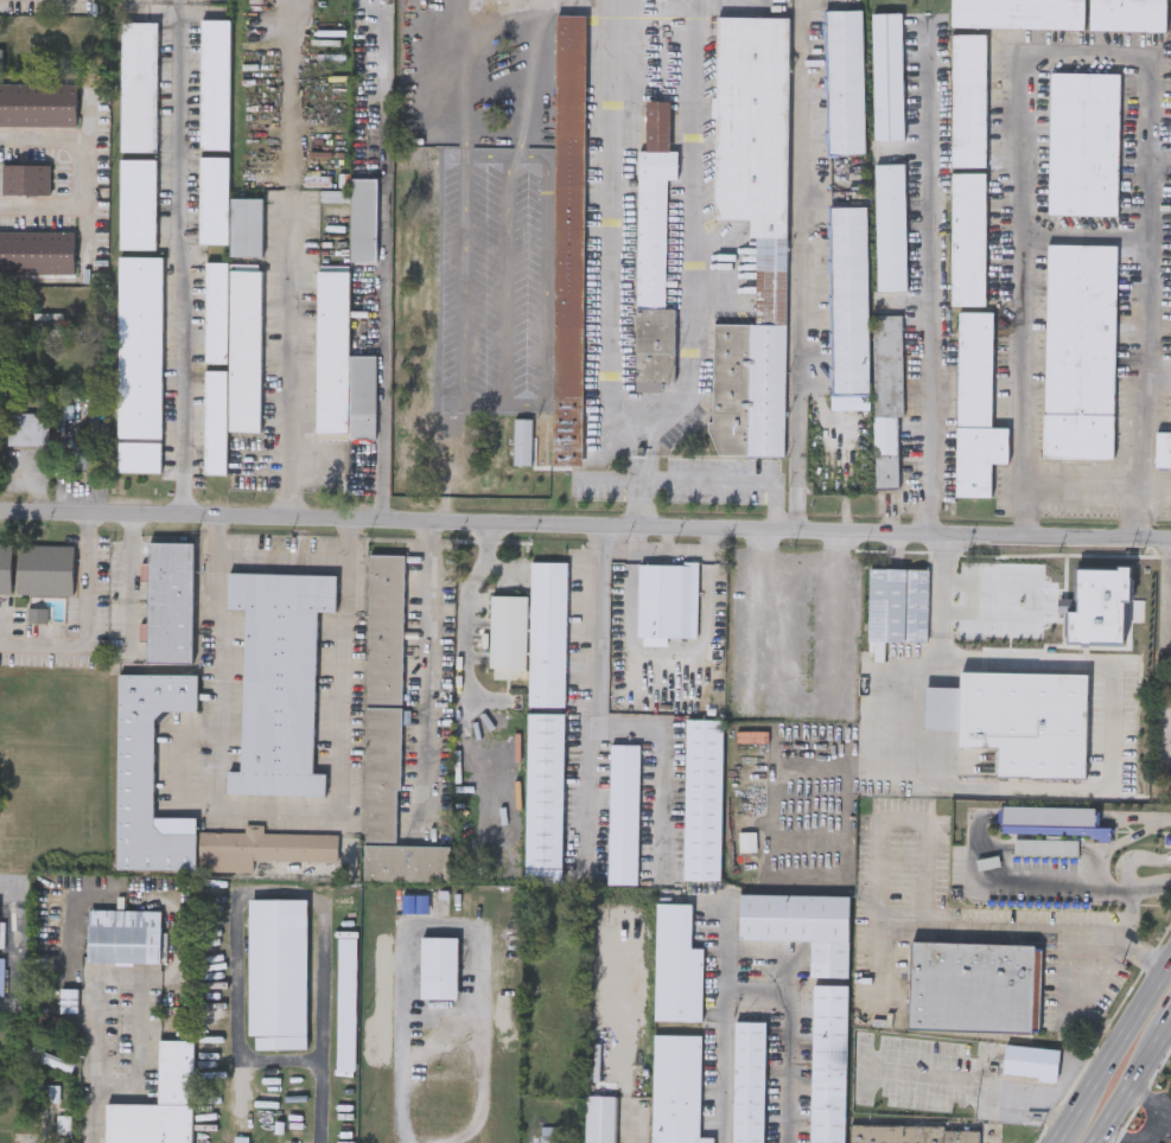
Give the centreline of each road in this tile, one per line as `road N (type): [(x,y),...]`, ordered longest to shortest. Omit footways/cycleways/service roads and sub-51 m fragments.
road 1 (tertiary): [(1170,536),(0,507)]
road 2 (residential): [(293,515),(297,15)]
road 3 (primary): [(1170,968),(1065,1135)]
road 4 (primary): [(1095,1142),(1169,1026)]

